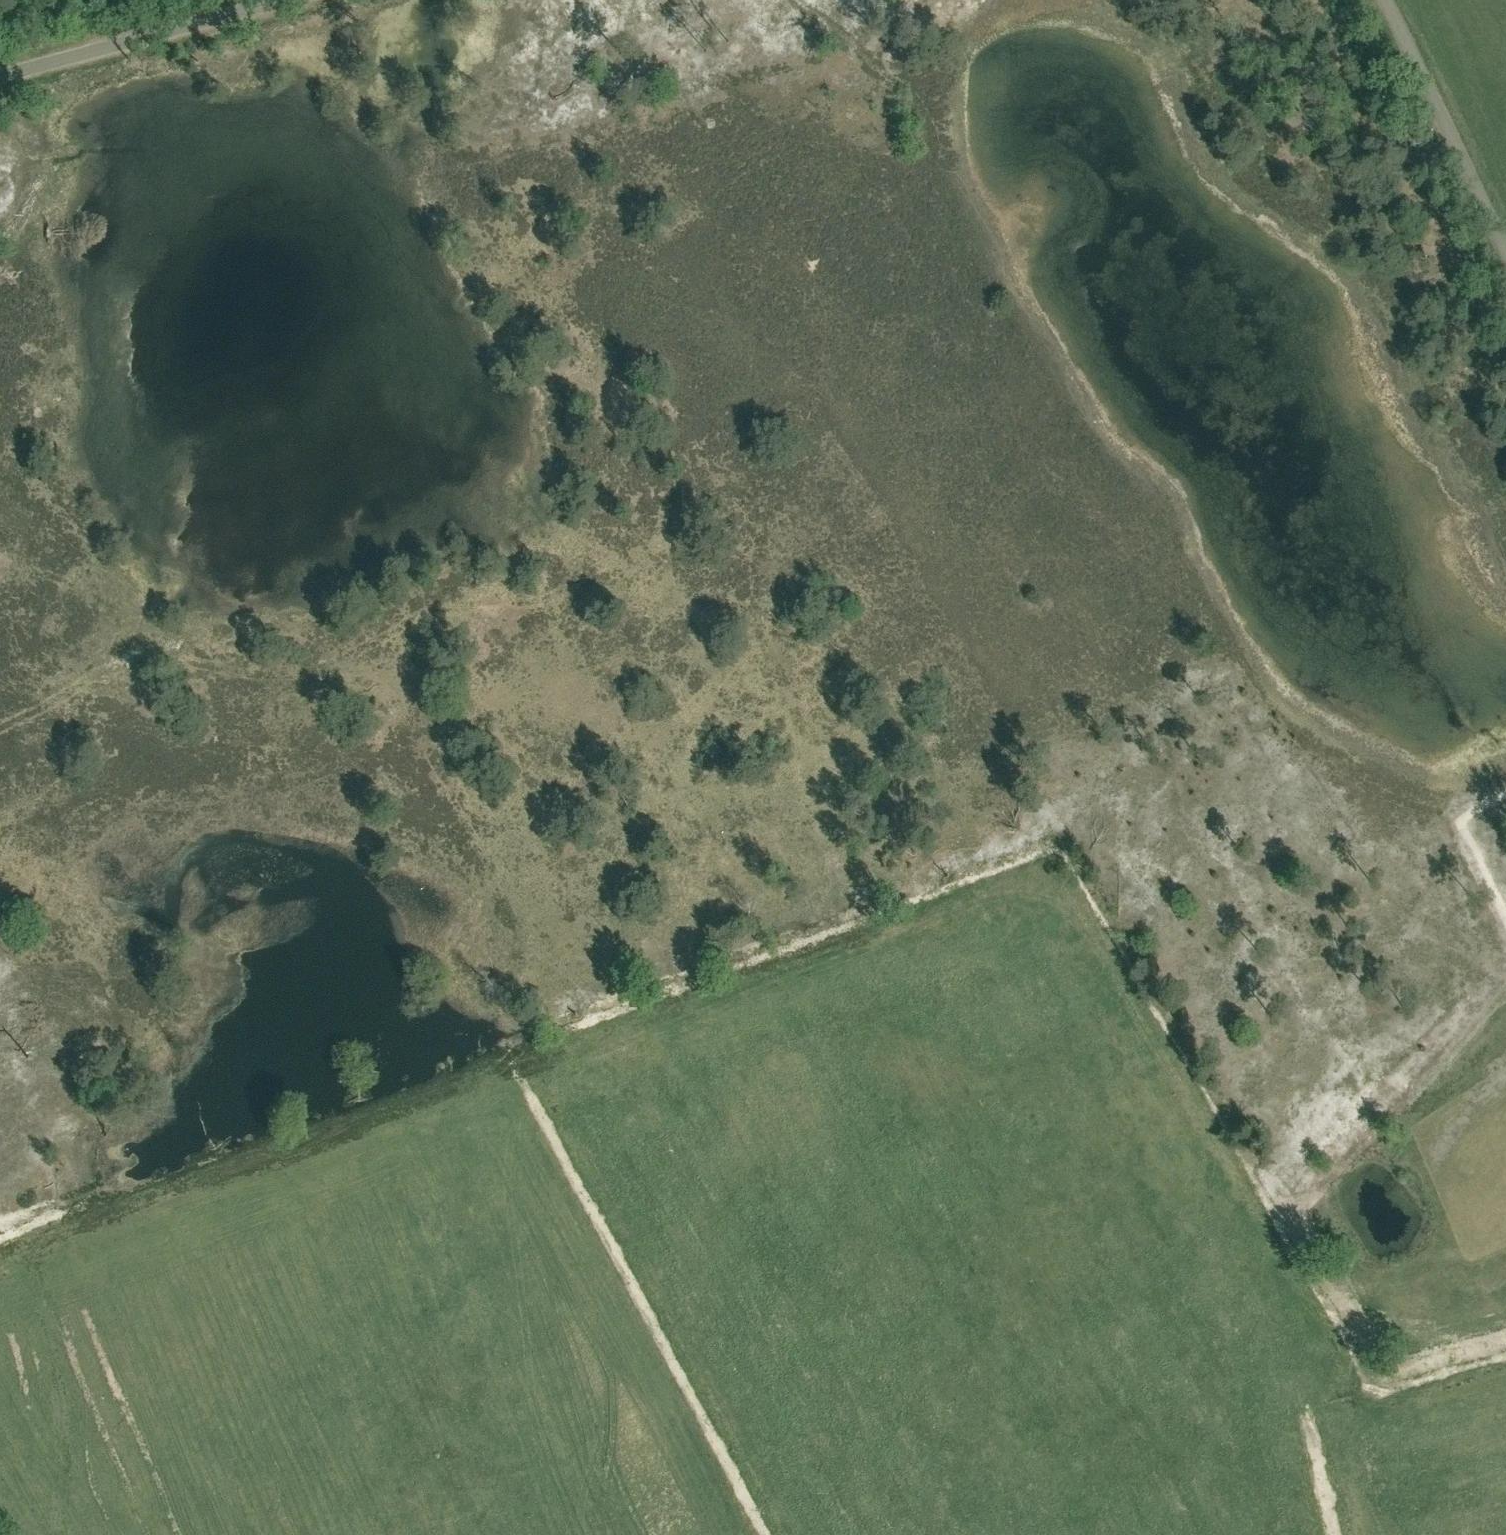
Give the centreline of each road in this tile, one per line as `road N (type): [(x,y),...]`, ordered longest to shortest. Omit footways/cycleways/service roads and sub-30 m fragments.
road 1 (unclassified): [(0,75),(278,0)]
road 2 (unclassified): [(1505,256),(1387,0)]

